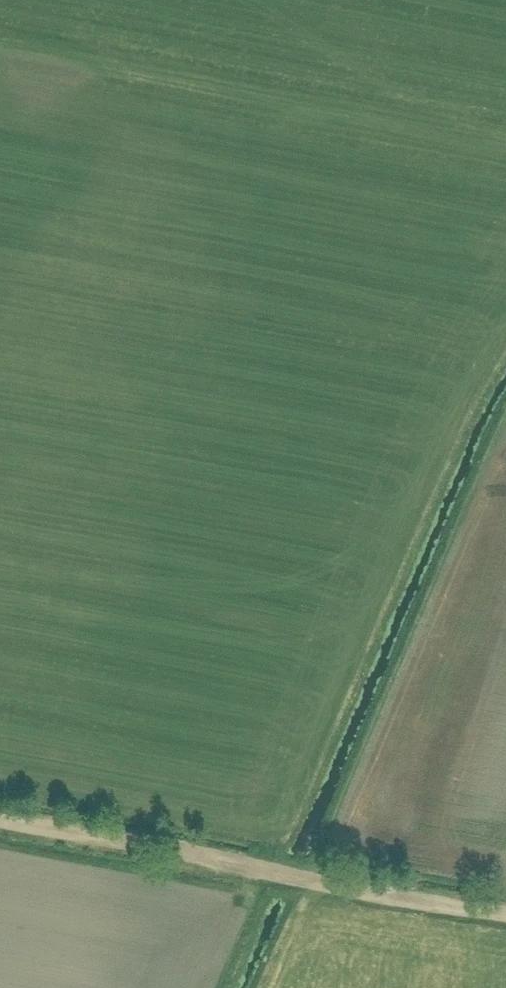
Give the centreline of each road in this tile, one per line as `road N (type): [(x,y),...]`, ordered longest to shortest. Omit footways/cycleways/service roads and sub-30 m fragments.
road 1 (track): [(0,820),(505,915)]

